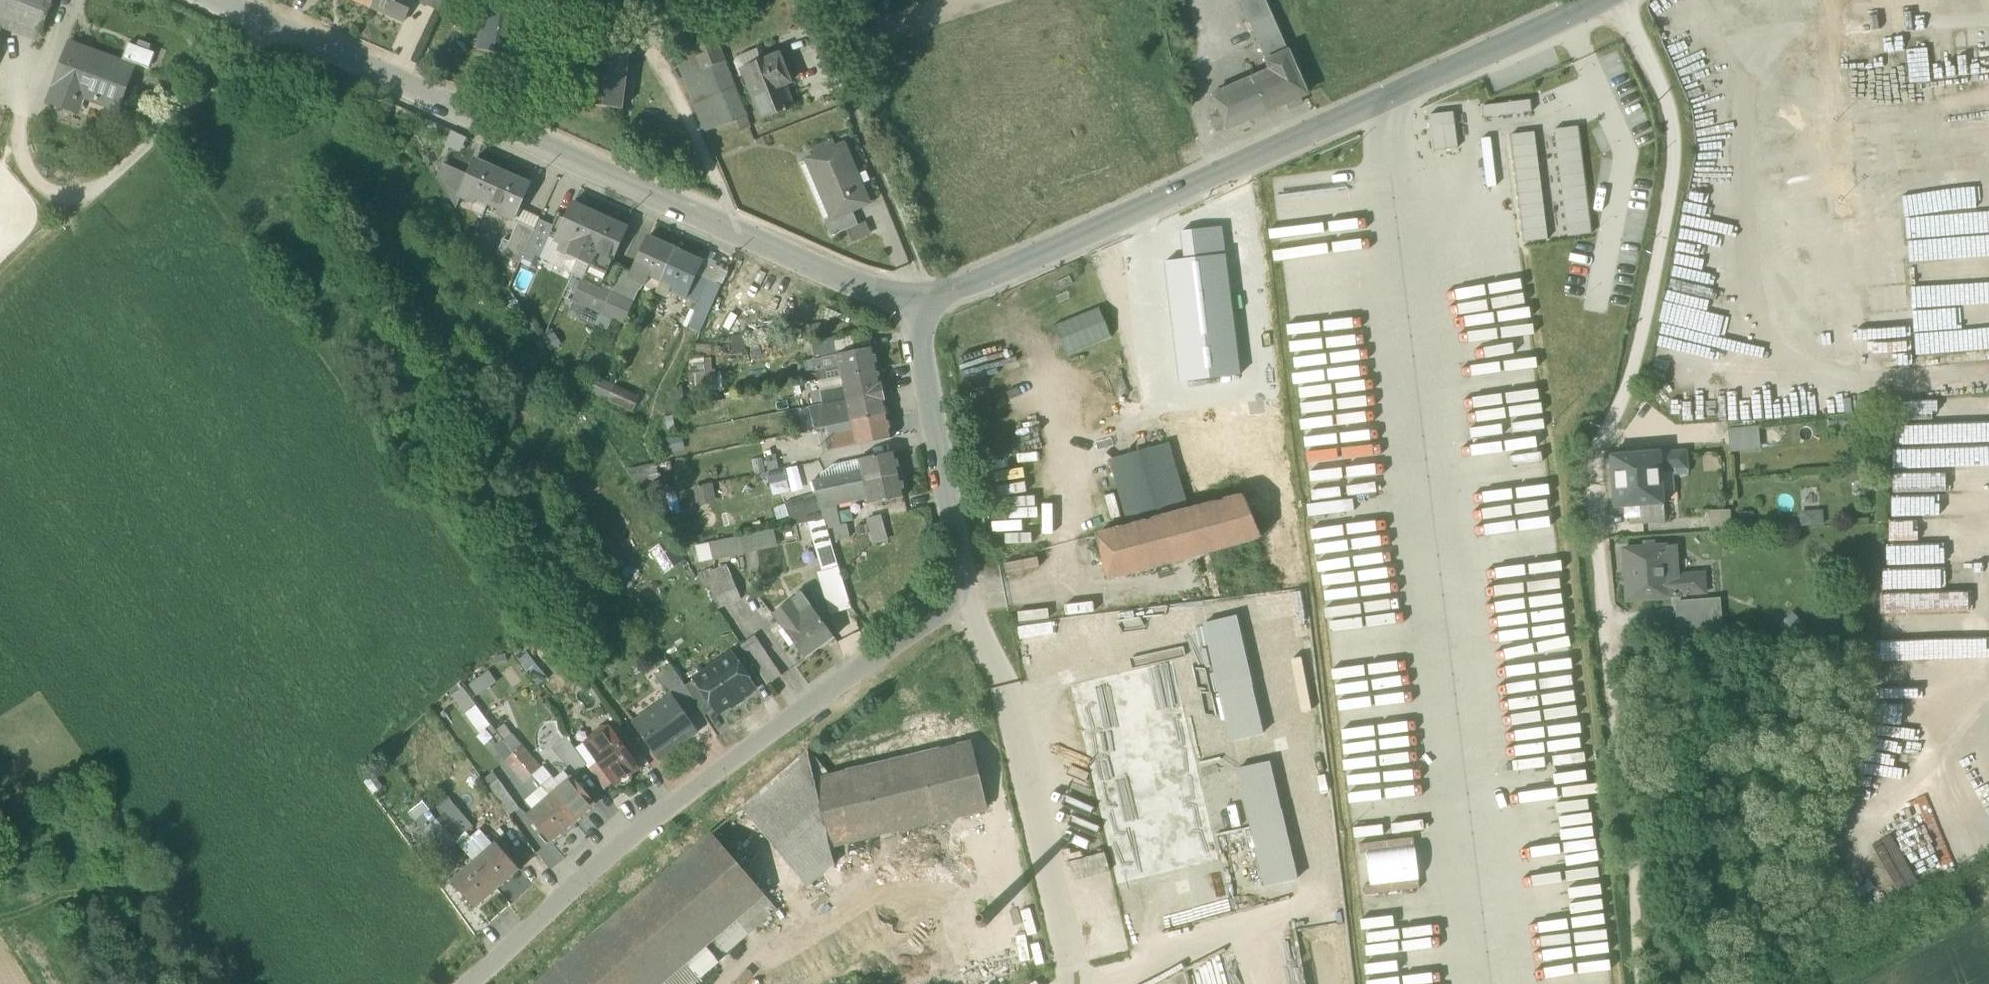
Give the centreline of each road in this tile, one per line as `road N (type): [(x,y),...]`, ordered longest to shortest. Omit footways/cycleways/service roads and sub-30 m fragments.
road 1 (residential): [(913,307),(968,571),(960,599),(650,820),(473,983)]
road 2 (residential): [(913,307),(216,0)]
road 3 (residential): [(913,307),(1605,0)]
road 4 (track): [(0,921),(60,898),(114,891),(162,897),(196,923),(245,983)]
road 5 (track): [(1830,983),(1988,899)]

